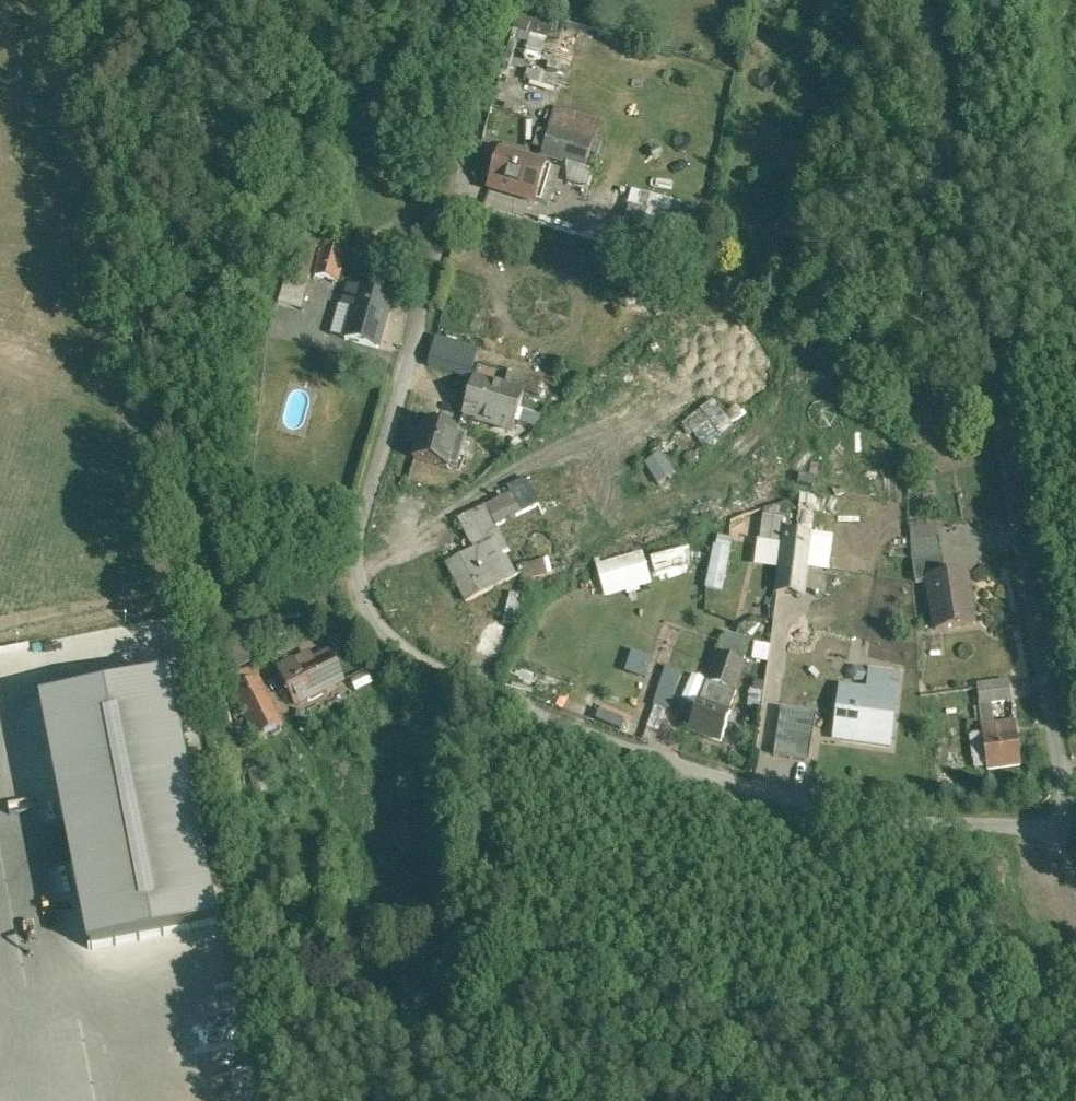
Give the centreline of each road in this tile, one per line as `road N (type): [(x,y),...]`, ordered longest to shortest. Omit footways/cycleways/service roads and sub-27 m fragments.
road 1 (residential): [(513,0),(360,537),(369,607),(418,660),(515,704),(628,749),(857,818),(1069,815)]
road 2 (residential): [(1069,815),(929,0)]

